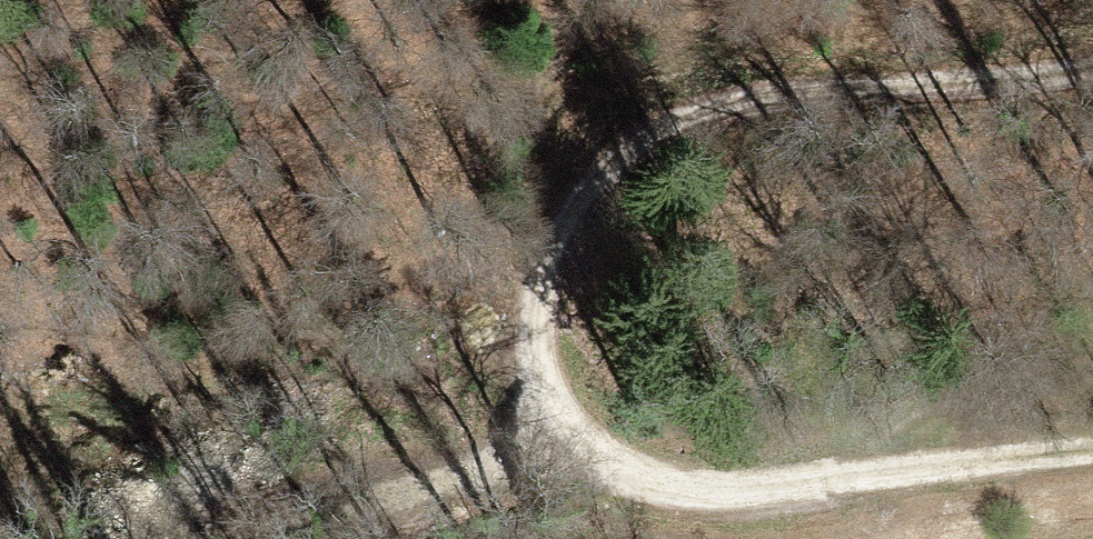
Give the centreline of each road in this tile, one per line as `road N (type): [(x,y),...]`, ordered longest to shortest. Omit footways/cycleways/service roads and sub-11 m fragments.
road 1 (unclassified): [(1092,71),(864,86),(761,99),(666,124),(607,168),(573,212),(548,256),(535,325),(548,392),(565,423),(615,471),(646,483),(733,490),(946,466),(1092,465)]
road 2 (track): [(587,449),(317,508),(238,538)]

